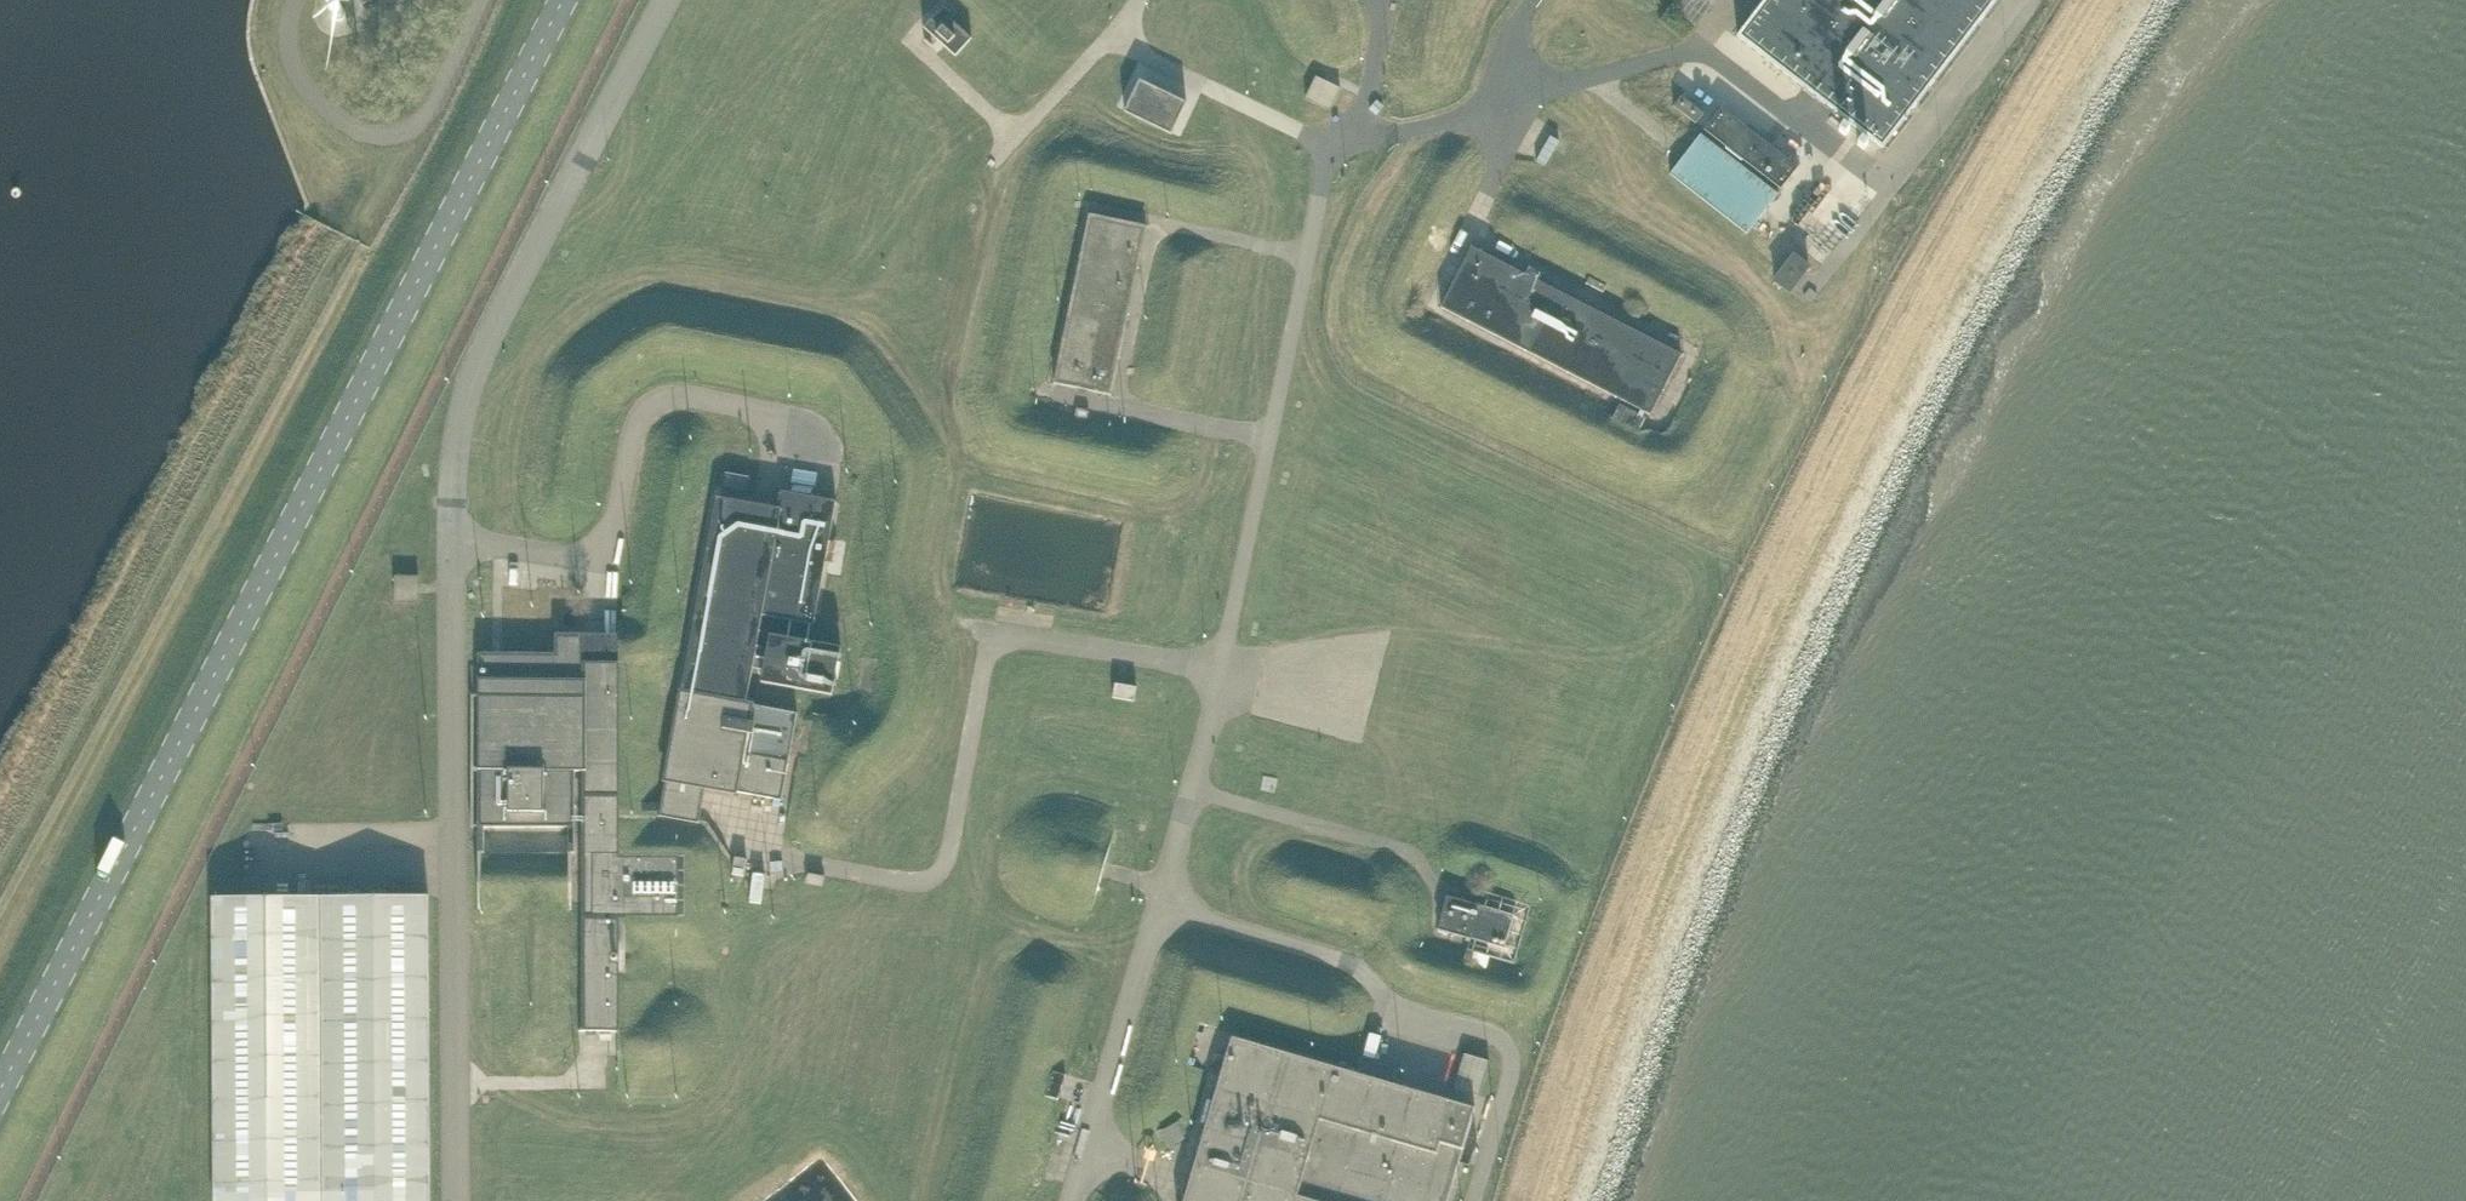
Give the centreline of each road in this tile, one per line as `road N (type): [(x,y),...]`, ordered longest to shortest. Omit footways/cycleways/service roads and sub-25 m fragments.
road 1 (track): [(1529,1200),(1639,877),(1791,525),(1878,350),(2082,0)]
road 2 (unclassified): [(0,1098),(564,0)]

